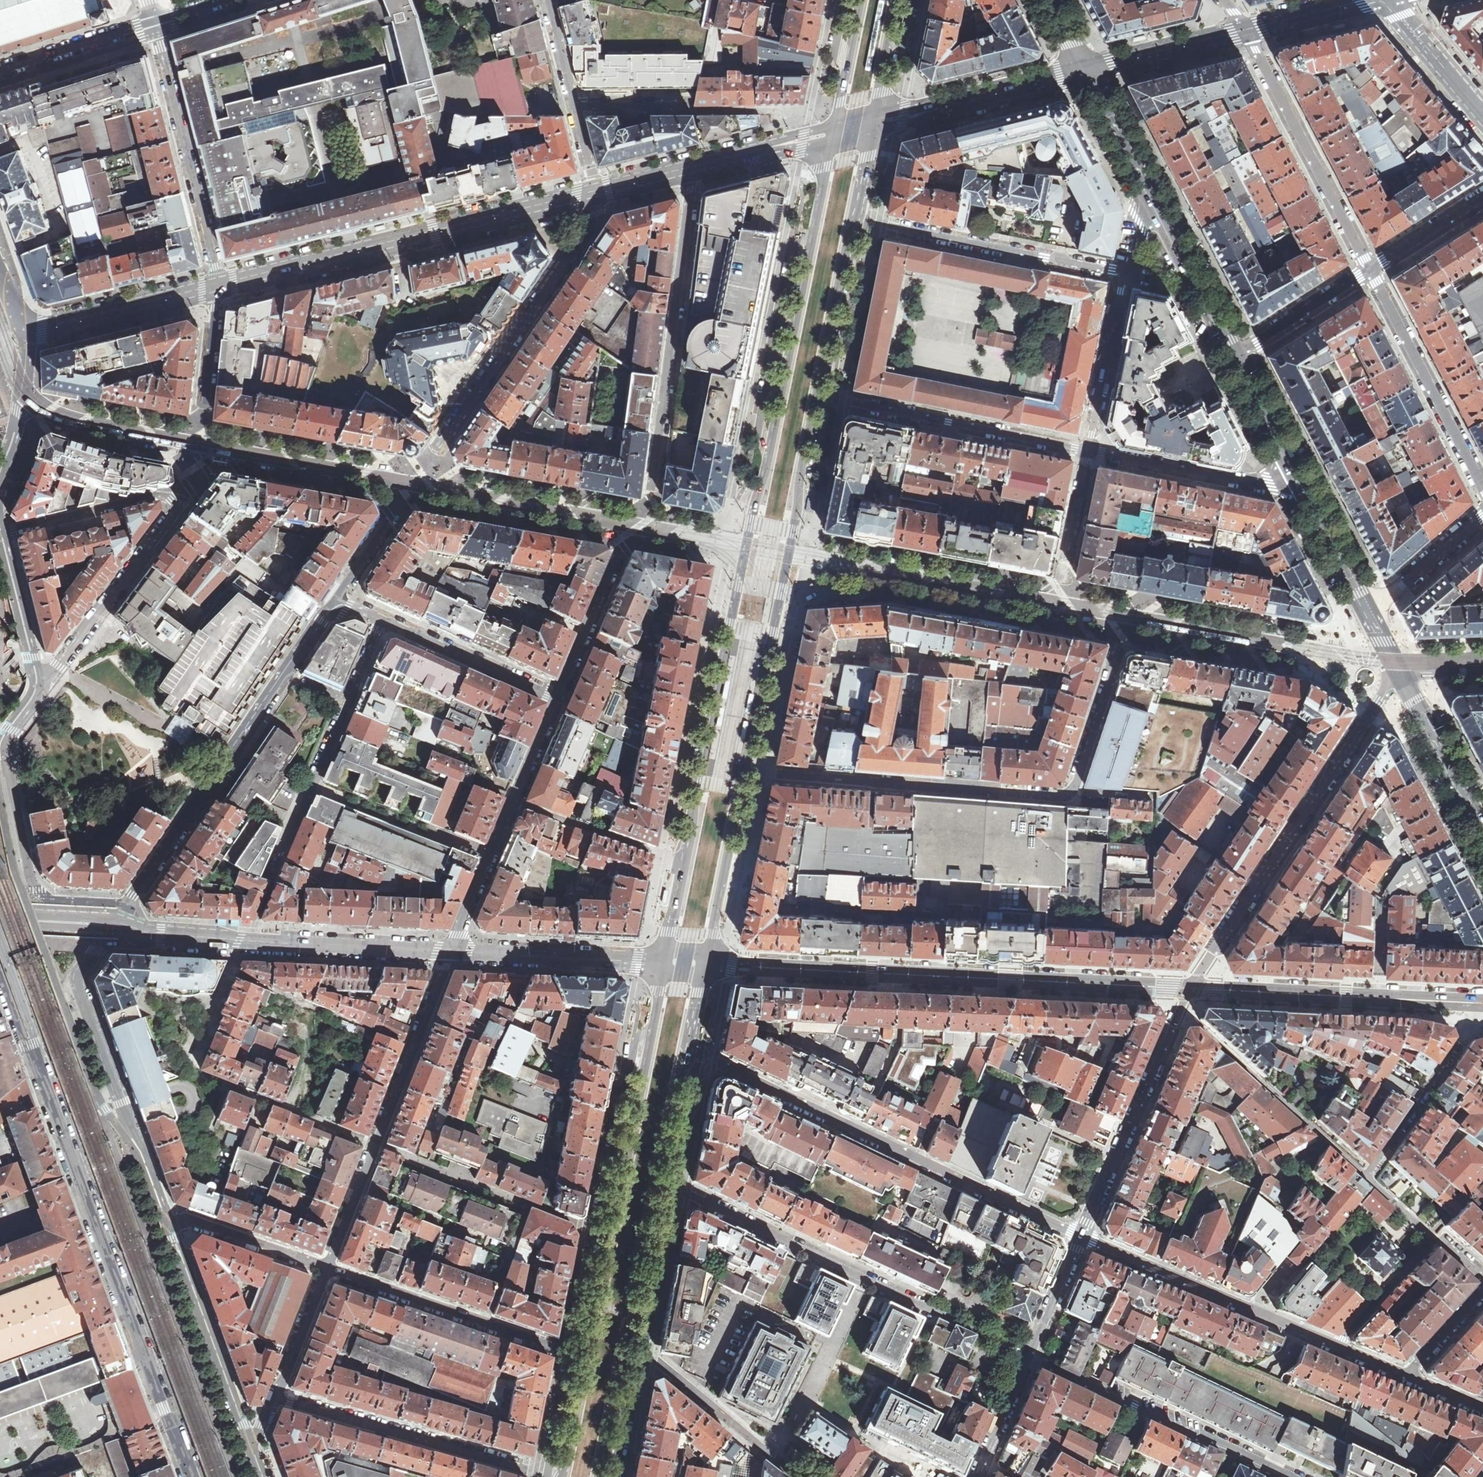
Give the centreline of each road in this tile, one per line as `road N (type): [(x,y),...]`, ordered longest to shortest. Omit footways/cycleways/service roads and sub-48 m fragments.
road 1 (residential): [(559,698),(621,551),(653,499),(693,166)]
road 2 (residential): [(1089,608),(1123,636),(1070,794),(746,767)]
road 3 (residential): [(1195,984),(706,965)]
road 4 (residential): [(596,190),(590,222),(337,601)]
road 5 (residential): [(32,1046),(192,1476)]
road 6 (primary): [(653,1031),(561,1476)]
road 7 (residential): [(694,1084),(706,1066),(719,1065),(1082,1238)]
road 8 (primary): [(599,1476),(689,1049)]
road 9 (primary): [(770,448),(684,863)]
road 10 (residential): [(1030,1357),(672,1191)]
road 11 (unclassified): [(596,190),(215,286)]
road 12 (primary): [(746,767),(815,401)]
road 13 (residential): [(1399,675),(1195,984)]
road 14 (residential): [(337,601),(129,905)]
road 15 (residential): [(169,1228),(79,985),(96,951),(146,934)]
road 16 (residential): [(246,940),(198,1073),(376,1144)]
road 17 (residential): [(129,905),(50,899),(32,882),(5,758),(11,734),(43,689)]
road 18 (residential): [(382,619),(272,883)]
road 19 (residential): [(1290,1476),(1030,1357)]
road 20 (residential): [(549,1472),(277,1395)]
road 21 (residential): [(1475,998),(1195,984)]
road 22 (residential): [(1125,273),(887,225),(859,205)]
road 23 (residential): [(1336,1345),(1082,1238)]
road 24 (residential): [(215,286),(154,22)]
road 25 (residential): [(1370,269),(1246,30)]
road 26 (residential): [(327,1269),(573,1350)]
road 27 (residential): [(1181,1012),(1082,1238)]
road 28 (residential): [(1181,1012),(1365,1176)]
road 29 (residential): [(1482,486),(1370,269)]
road 30 (residential): [(596,1229),(376,1144)]
road 31 (residential): [(247,1449),(169,1228)]
road 32 (residential): [(43,689),(179,505)]
road 33 (residential): [(179,505),(203,424),(215,286)]
road 34 (residential): [(811,241),(794,253),(758,429),(770,448)]
road 35 (residential): [(1090,450),(1303,490)]
road 36 (residential): [(653,1031),(633,1046),(596,1229)]
road 37 (tertiary): [(451,950),(662,963)]
road 38 (residential): [(1475,998),(1466,1034),(1365,1176)]
road 39 (primary): [(811,241),(770,448)]
road 40 (residential): [(376,1144),(451,950)]
road 41 (tertiary): [(246,940),(451,950)]
road 42 (residential): [(4,532),(0,494),(23,410),(29,331)]
road 43 (primary): [(706,965),(746,767)]
road 44 (residential): [(641,1349),(797,1476)]
road 45 (primary): [(815,401),(859,205)]
road 46 (residential): [(382,619),(559,698)]
road 47 (tertiary): [(1148,186),(1235,357)]
road 48 (unclassified): [(215,286),(29,331)]
road 49 (residential): [(179,505),(157,495),(4,532)]
road 50 (residential): [(1125,273),(1090,450)]
road 51 (residential): [(515,803),(684,863)]
road 52 (tertiary): [(1399,675),(1482,831)]
road 53 (residential): [(1090,450),(1064,581),(1089,608)]
road 54 (residential): [(169,1228),(188,1220),(327,1269)]
road 55 (unclassified): [(0,73),(154,22)]
road 56 (residential): [(1246,30),(1089,70)]
road 57 (residential): [(43,689),(4,532)]
road 58 (residential): [(1370,269),(1235,357)]
road 59 (residential): [(641,1349),(672,1191)]
road 60 (residential): [(451,950),(515,803)]
road 61 (residential): [(1367,614),(1482,517)]
road 62 (tertiary): [(1235,357),(1303,490)]
road 63 (residential): [(1336,1345),(1436,1240)]
road 64 (tertiary): [(1089,70),(949,106)]
road 65 (unclassified): [(1482,111),(1393,0)]
road 66 (tertiary): [(1303,490),(1367,614)]
road 67 (residential): [(277,1395),(327,1269)]
road 68 (residential): [(327,1269),(376,1144)]
road 69 (residential): [(1482,196),(1370,269)]
road 70 (tertiary): [(1089,70),(1148,186)]
road 71 (residential): [(613,1476),(641,1349)]
road 72 (residential): [(1082,1238),(1030,1357)]
road 73 (tertiary): [(0,920),(128,928)]
road 74 (residential): [(573,1350),(549,1472)]
road 75 (residential): [(596,1229),(573,1350)]
road 76 (residential): [(805,133),(783,113),(691,111)]

